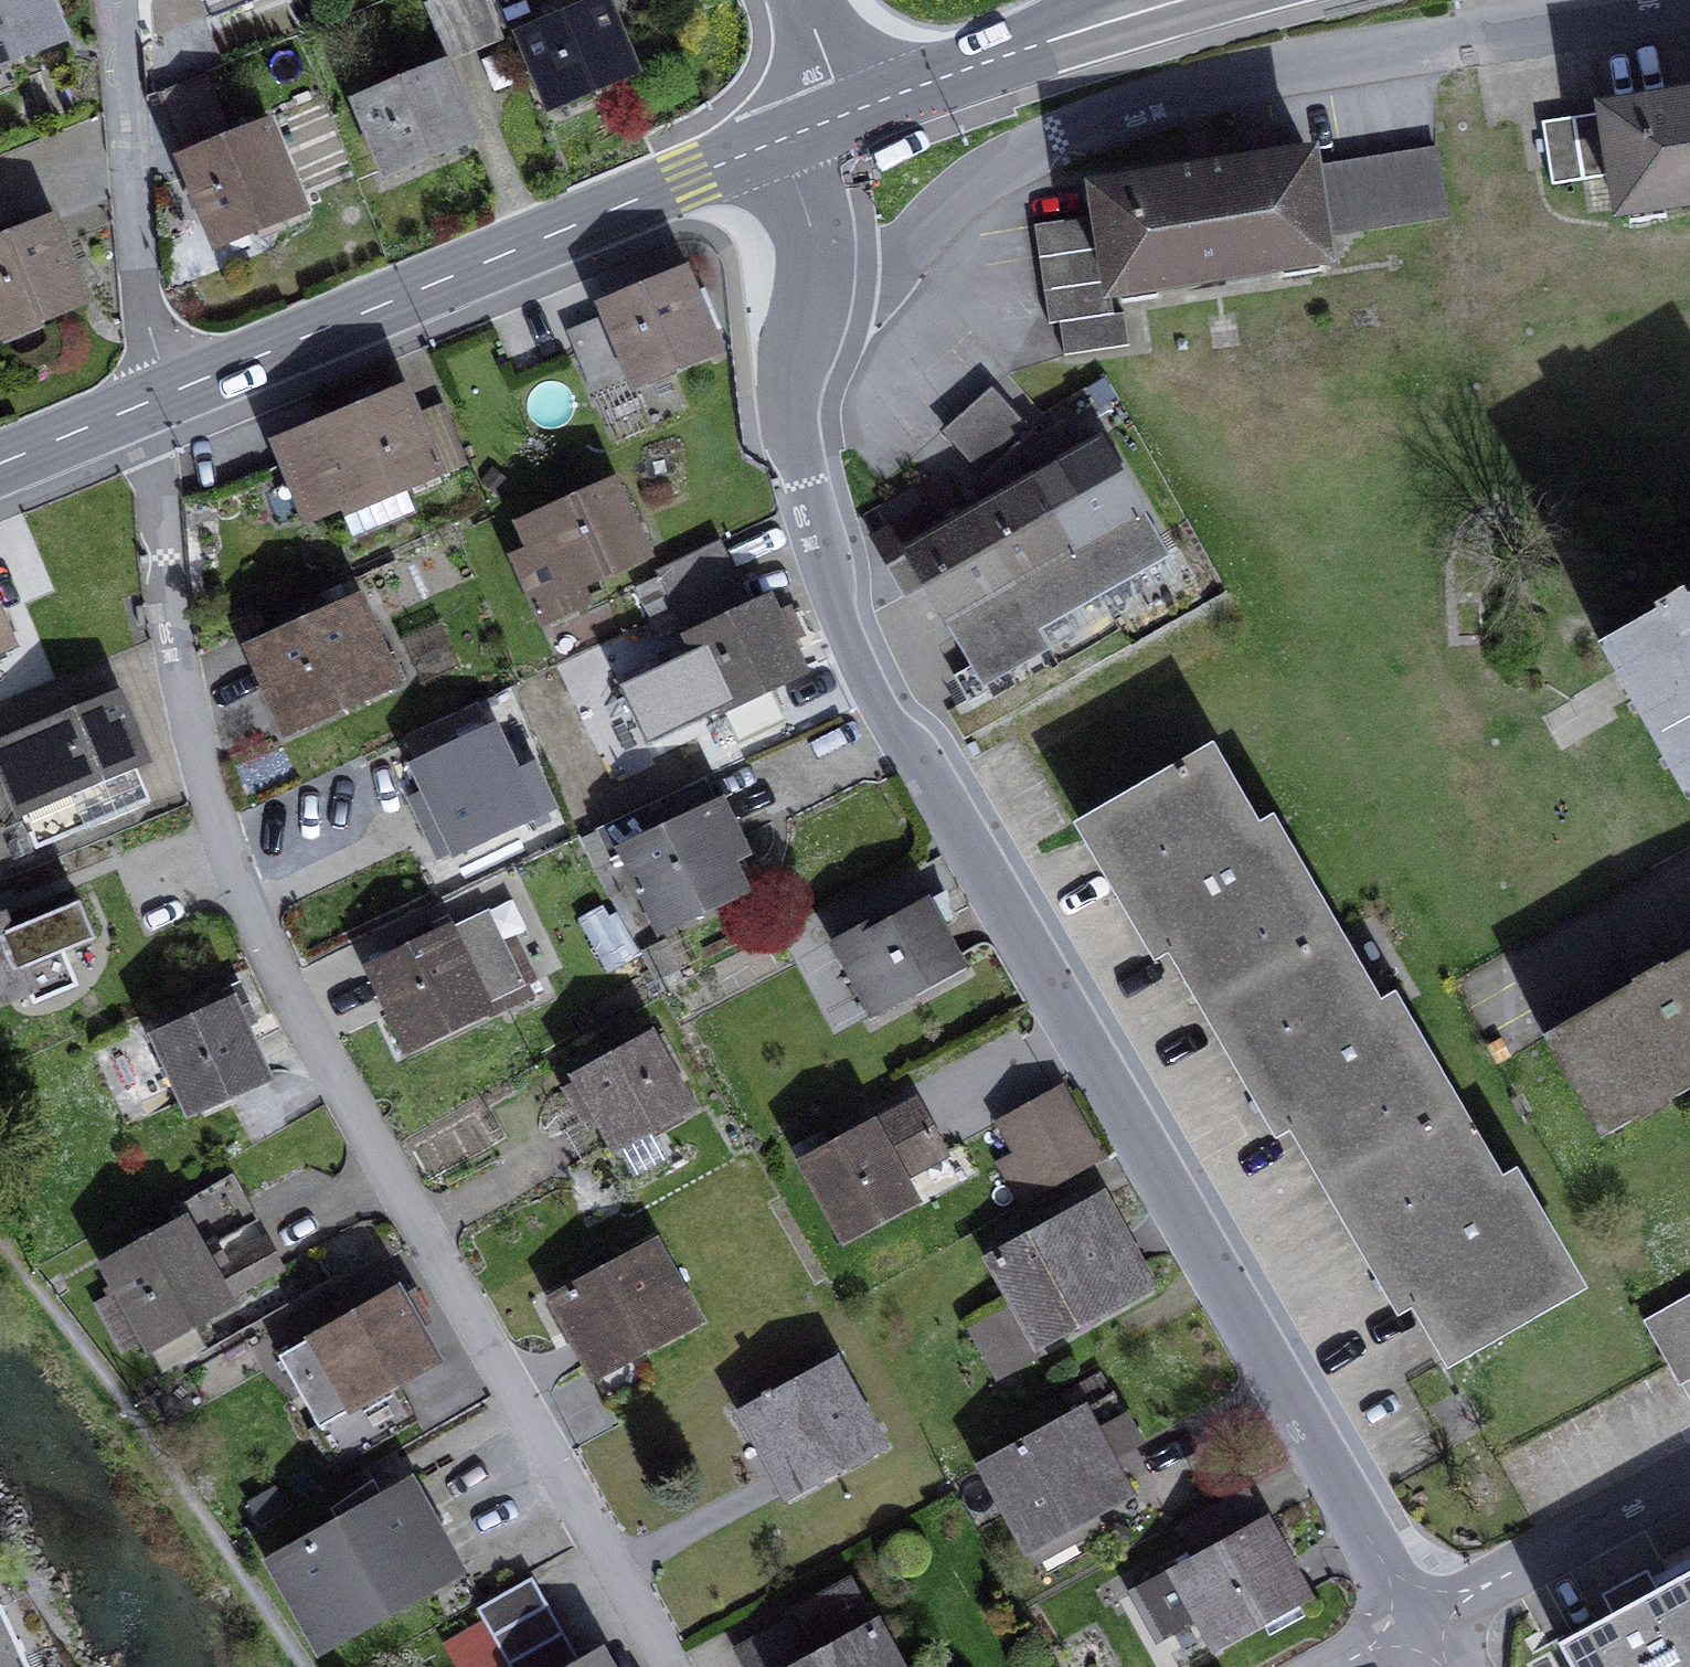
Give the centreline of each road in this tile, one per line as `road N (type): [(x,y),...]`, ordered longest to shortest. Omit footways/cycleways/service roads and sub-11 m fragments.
road 1 (residential): [(776,314),(790,460),(825,568),(882,693),(1421,1622)]
road 2 (residential): [(155,401),(170,586),(191,722),(247,901),(673,1666)]
road 3 (residential): [(1689,4),(1336,54),(1116,107),(966,185),(852,301),(776,314)]
road 4 (secondary): [(769,147),(155,401)]
road 5 (secondary): [(769,147),(995,59),(1178,0)]
road 6 (residential): [(121,0),(155,401)]
road 7 (residential): [(1689,1478),(1421,1622)]
road 8 (secondary): [(155,401),(0,465)]
road 9 (residential): [(769,147),(776,314)]
road 10 (residential): [(769,147),(748,0)]

